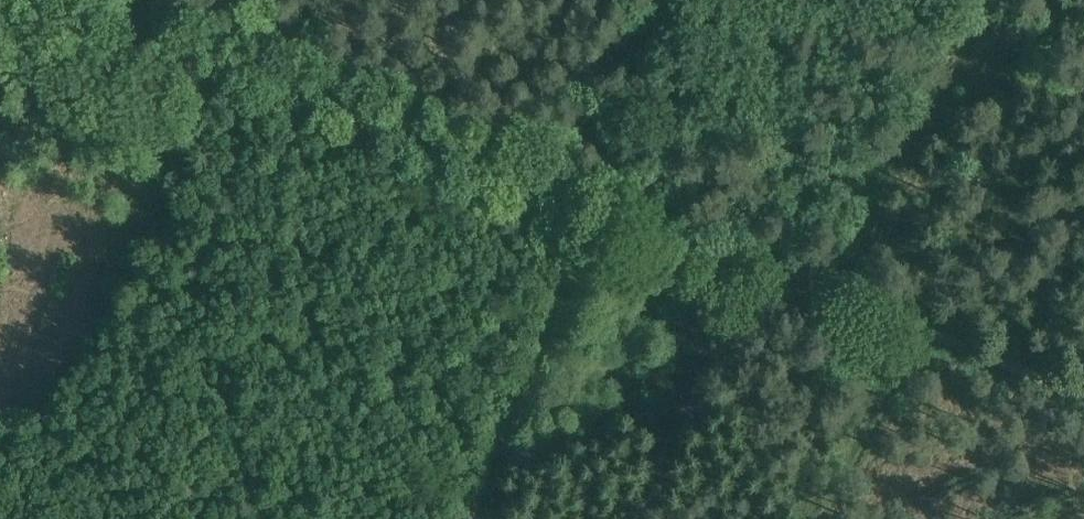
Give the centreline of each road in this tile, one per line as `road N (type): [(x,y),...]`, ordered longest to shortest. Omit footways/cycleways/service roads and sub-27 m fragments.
road 1 (track): [(595,206),(81,0)]
road 2 (track): [(1083,391),(595,206)]
road 3 (track): [(468,518),(595,206)]
road 4 (track): [(595,206),(676,0)]
road 5 (track): [(903,322),(831,518)]

